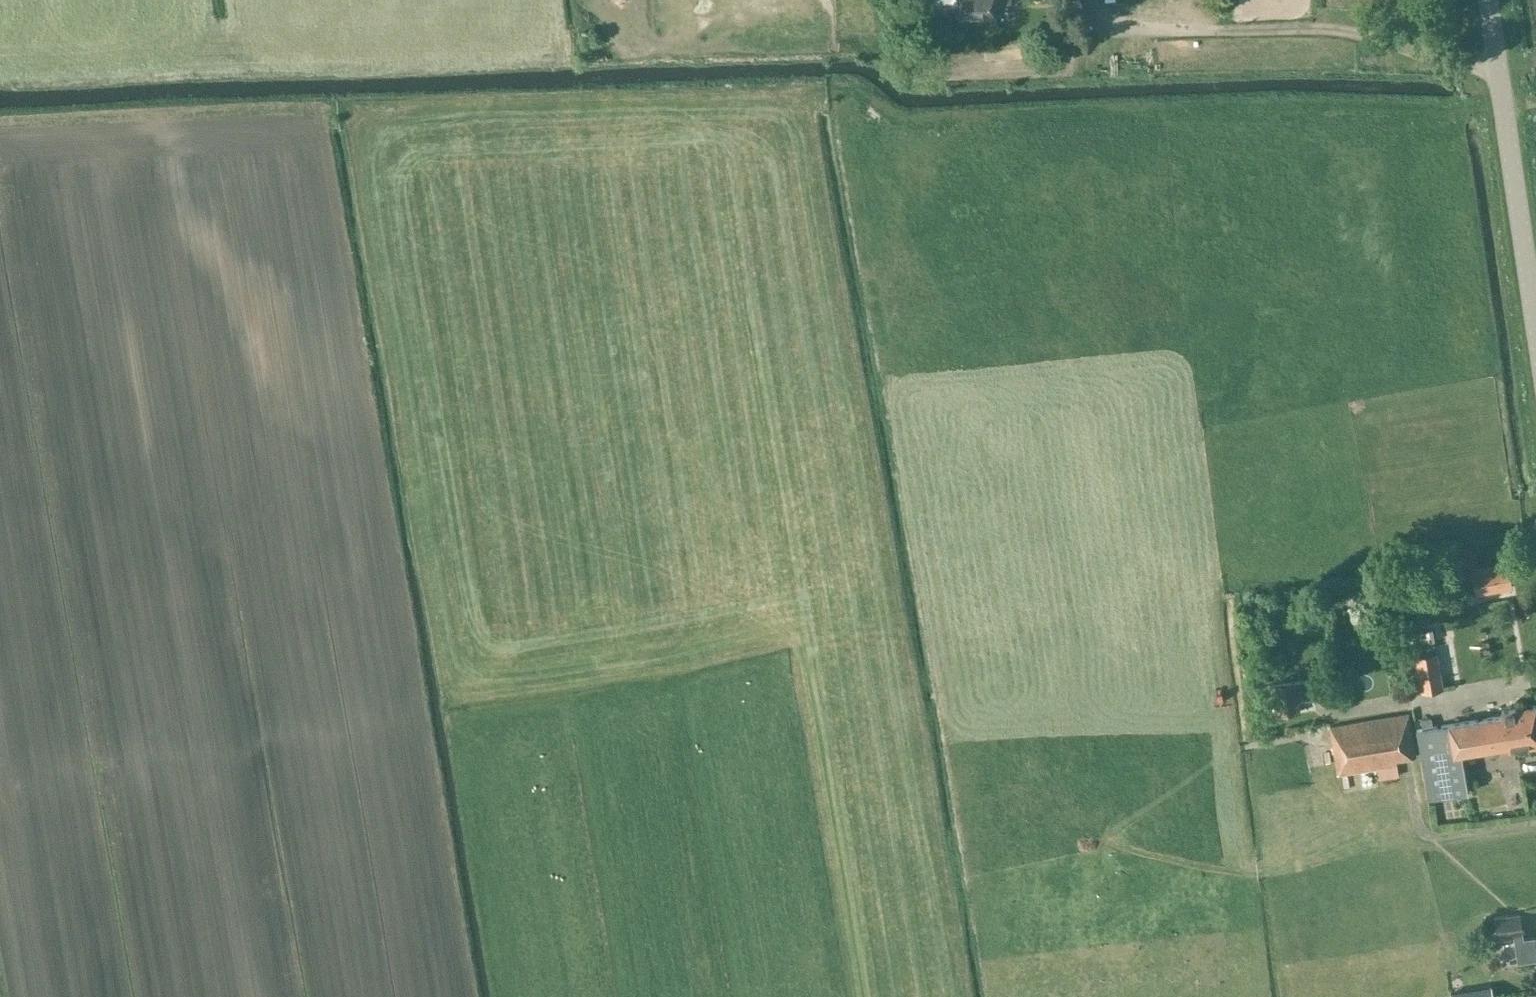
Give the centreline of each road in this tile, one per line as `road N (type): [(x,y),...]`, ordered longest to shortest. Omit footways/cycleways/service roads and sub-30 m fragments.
road 1 (tertiary): [(1535,331),(1488,0)]

